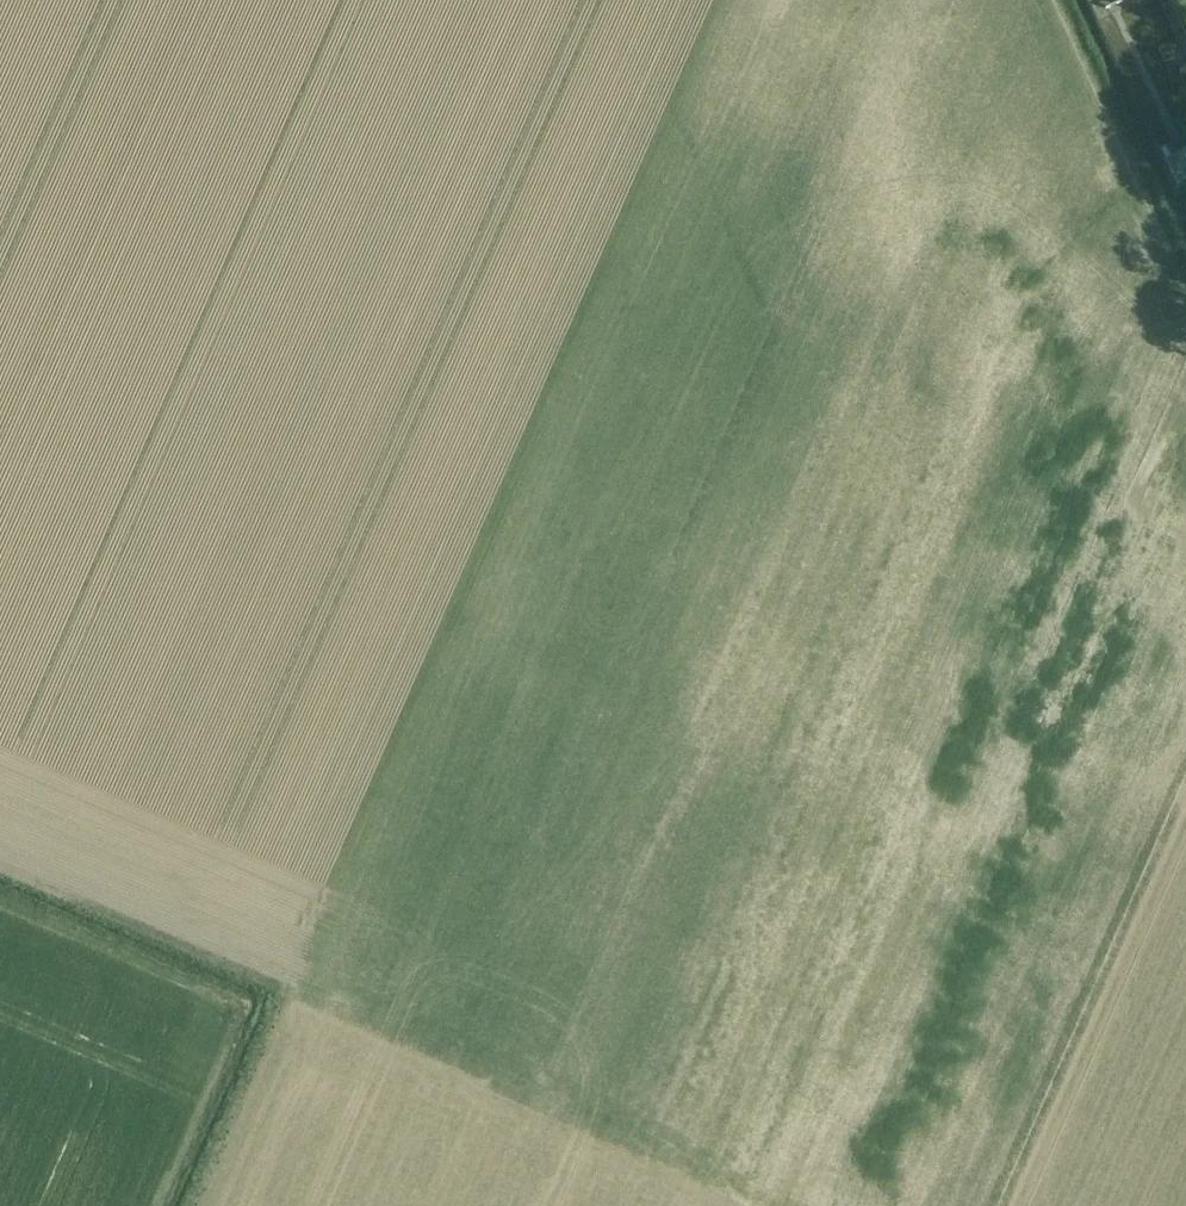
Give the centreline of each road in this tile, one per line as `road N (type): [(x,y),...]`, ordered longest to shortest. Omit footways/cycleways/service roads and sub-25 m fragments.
road 1 (track): [(191,1205),(286,986),(0,863)]
road 2 (track): [(1060,0),(1185,274)]
road 3 (track): [(0,900),(252,1008)]

